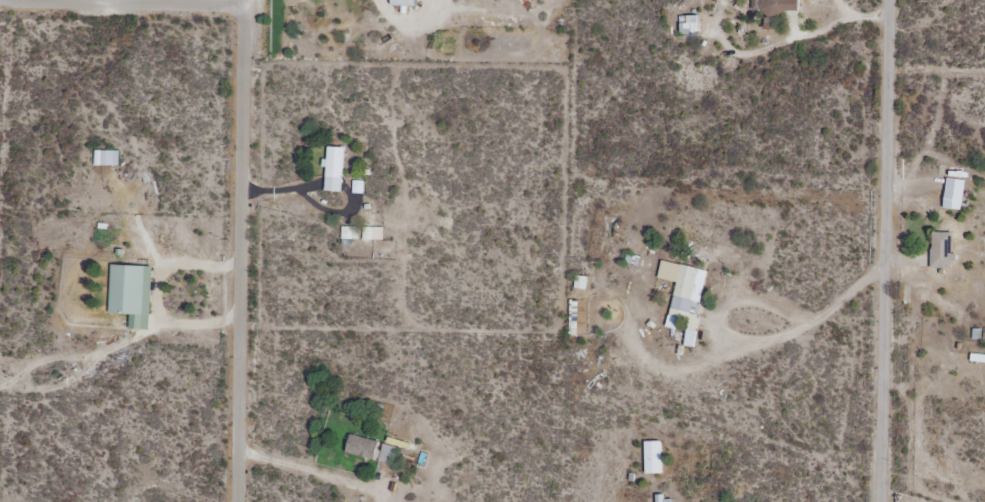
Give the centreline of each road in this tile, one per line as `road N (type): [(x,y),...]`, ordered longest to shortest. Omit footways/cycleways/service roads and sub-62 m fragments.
road 1 (residential): [(882,501),(890,0)]
road 2 (residential): [(244,0),(238,501)]
road 3 (residential): [(244,6),(13,0)]

